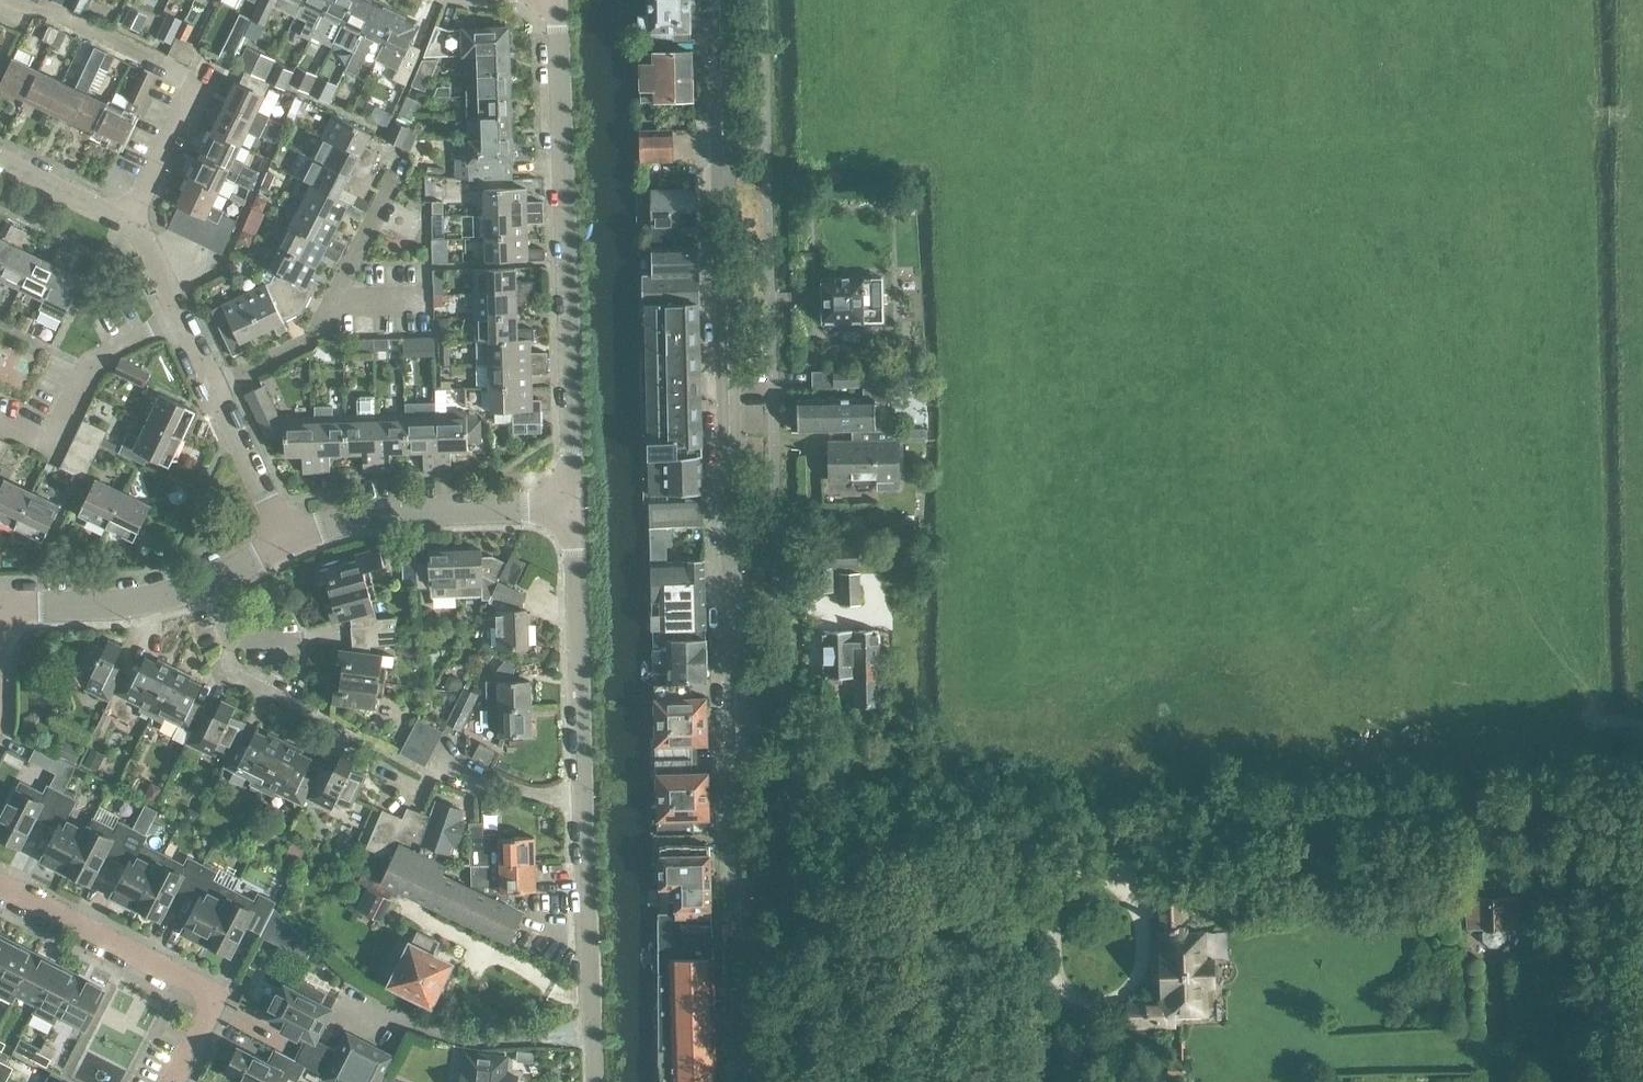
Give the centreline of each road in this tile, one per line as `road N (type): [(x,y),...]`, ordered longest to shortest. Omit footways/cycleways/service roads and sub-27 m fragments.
road 1 (secondary): [(745,1081),(720,0)]
road 2 (unclassified): [(571,512),(549,0)]
road 3 (residential): [(172,1081),(215,996),(0,888)]
road 4 (unclassified): [(581,800),(571,512)]
road 5 (unclassified): [(290,538),(368,516),(571,512)]
road 6 (unclassified): [(592,1081),(581,800)]
road 7 (unclassified): [(0,616),(148,604),(206,582)]
road 8 (residential): [(396,757),(240,675),(229,646)]
road 9 (residential): [(217,387),(131,218)]
road 10 (residential): [(290,538),(217,387)]
road 11 (residential): [(581,800),(424,772)]
road 12 (residential): [(335,299),(405,158)]
road 13 (residential): [(217,387),(318,332),(335,299)]
road 14 (residential): [(131,218),(195,84)]
road 15 (residential): [(131,218),(0,158)]

